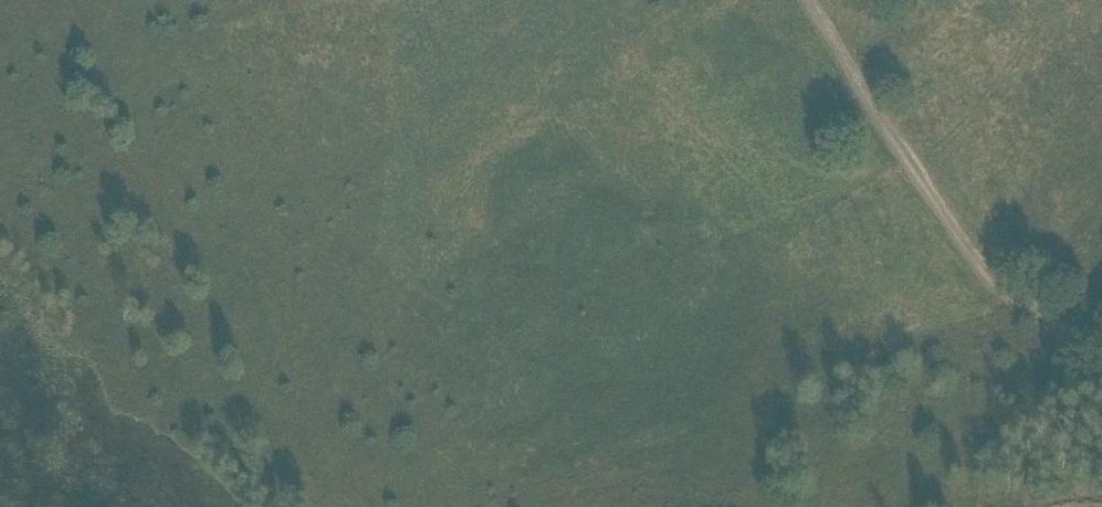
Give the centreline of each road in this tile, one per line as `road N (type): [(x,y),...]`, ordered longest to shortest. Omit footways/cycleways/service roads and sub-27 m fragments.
road 1 (track): [(809,0),(995,277),(1025,300)]

